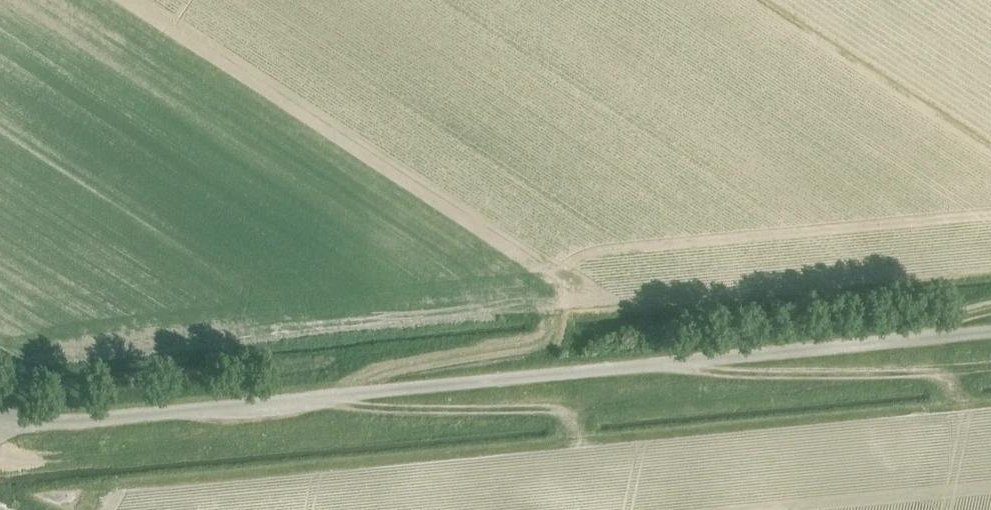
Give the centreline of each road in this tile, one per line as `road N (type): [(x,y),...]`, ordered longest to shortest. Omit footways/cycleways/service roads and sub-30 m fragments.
road 1 (unclassified): [(0,423),(990,331)]
road 2 (track): [(557,321),(534,349),(299,399),(387,412),(555,413),(572,421),(580,444)]
road 3 (track): [(660,364),(756,379),(943,374),(952,388),(951,424)]

